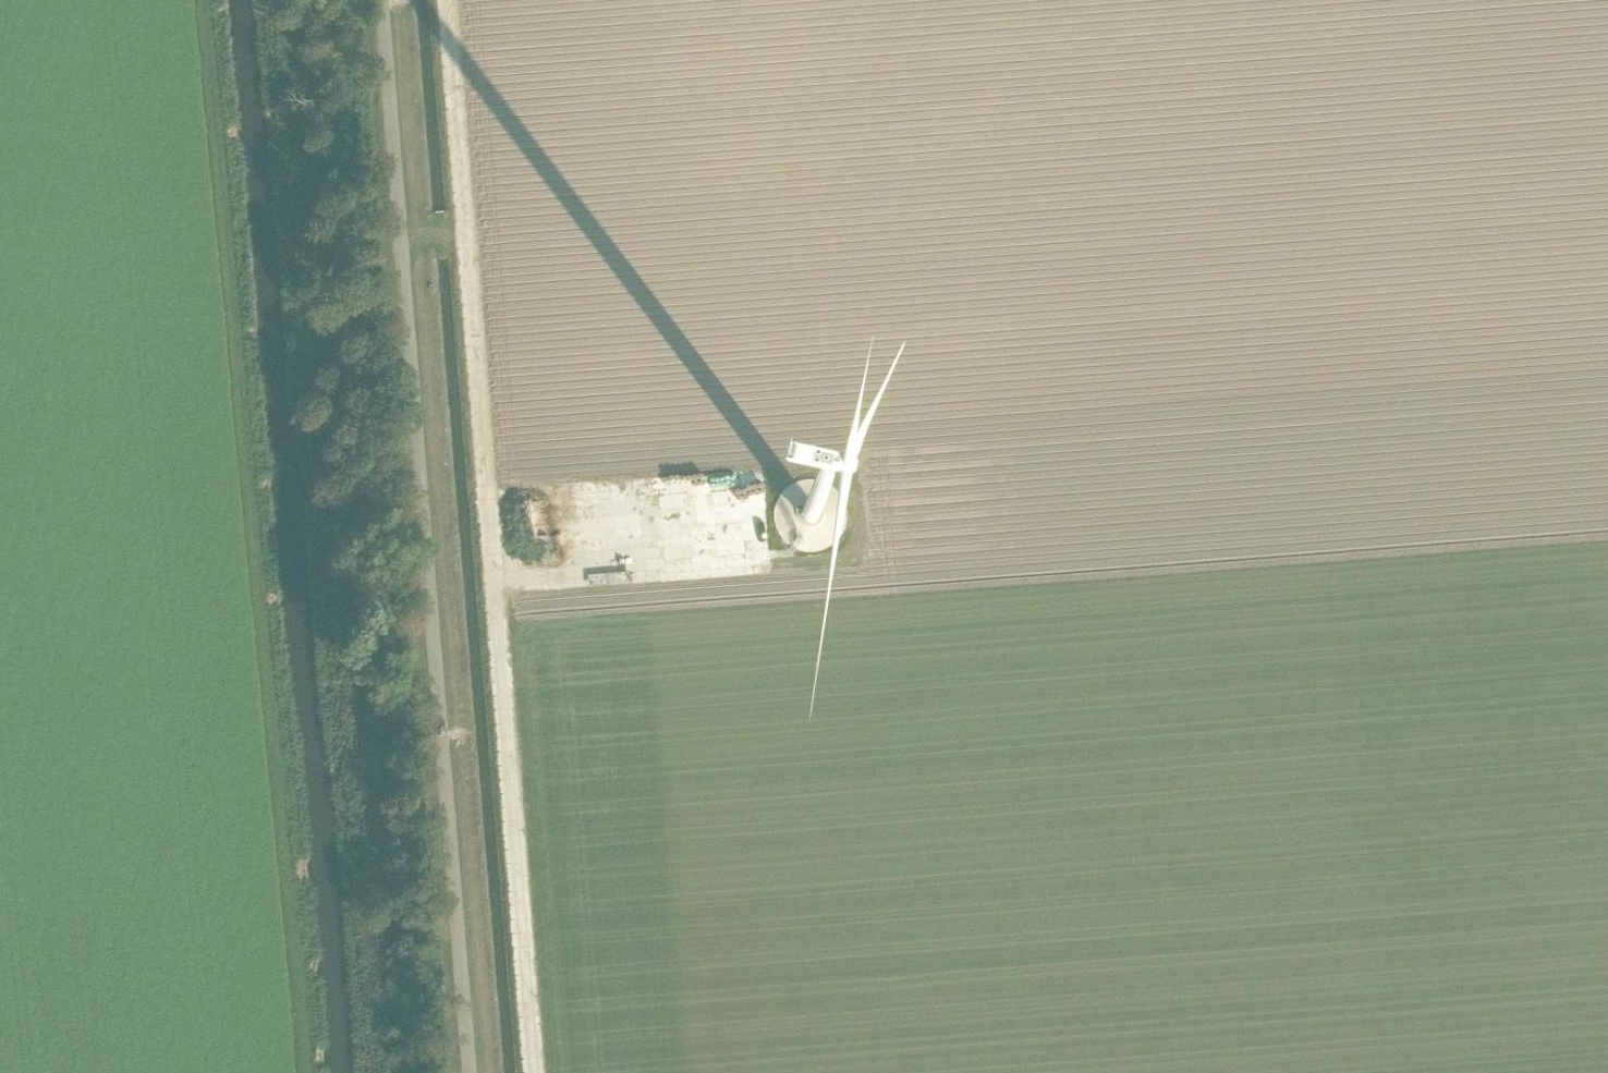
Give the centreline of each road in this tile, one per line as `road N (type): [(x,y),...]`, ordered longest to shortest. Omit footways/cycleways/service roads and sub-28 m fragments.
road 1 (unclassified): [(470,1072),(380,0)]

